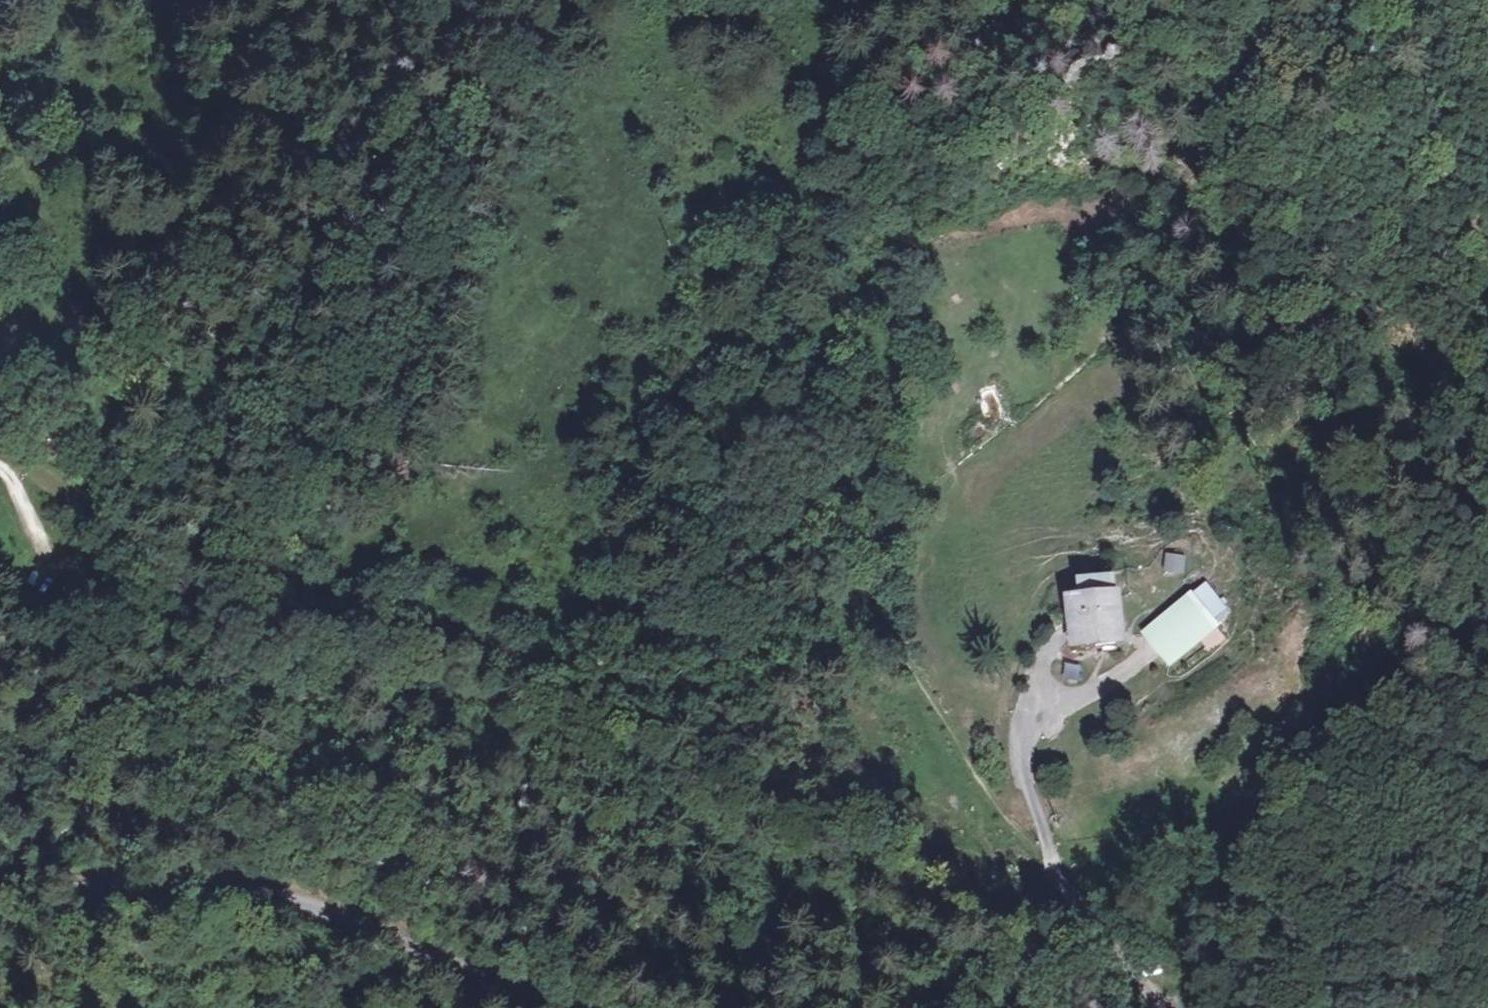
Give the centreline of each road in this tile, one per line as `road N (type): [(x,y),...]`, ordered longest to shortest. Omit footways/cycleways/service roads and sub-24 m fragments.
road 1 (unclassified): [(0,894),(245,896),(341,926),(543,1007)]
road 2 (unclassified): [(1186,1007),(1050,855)]
road 3 (track): [(0,473),(62,582)]

